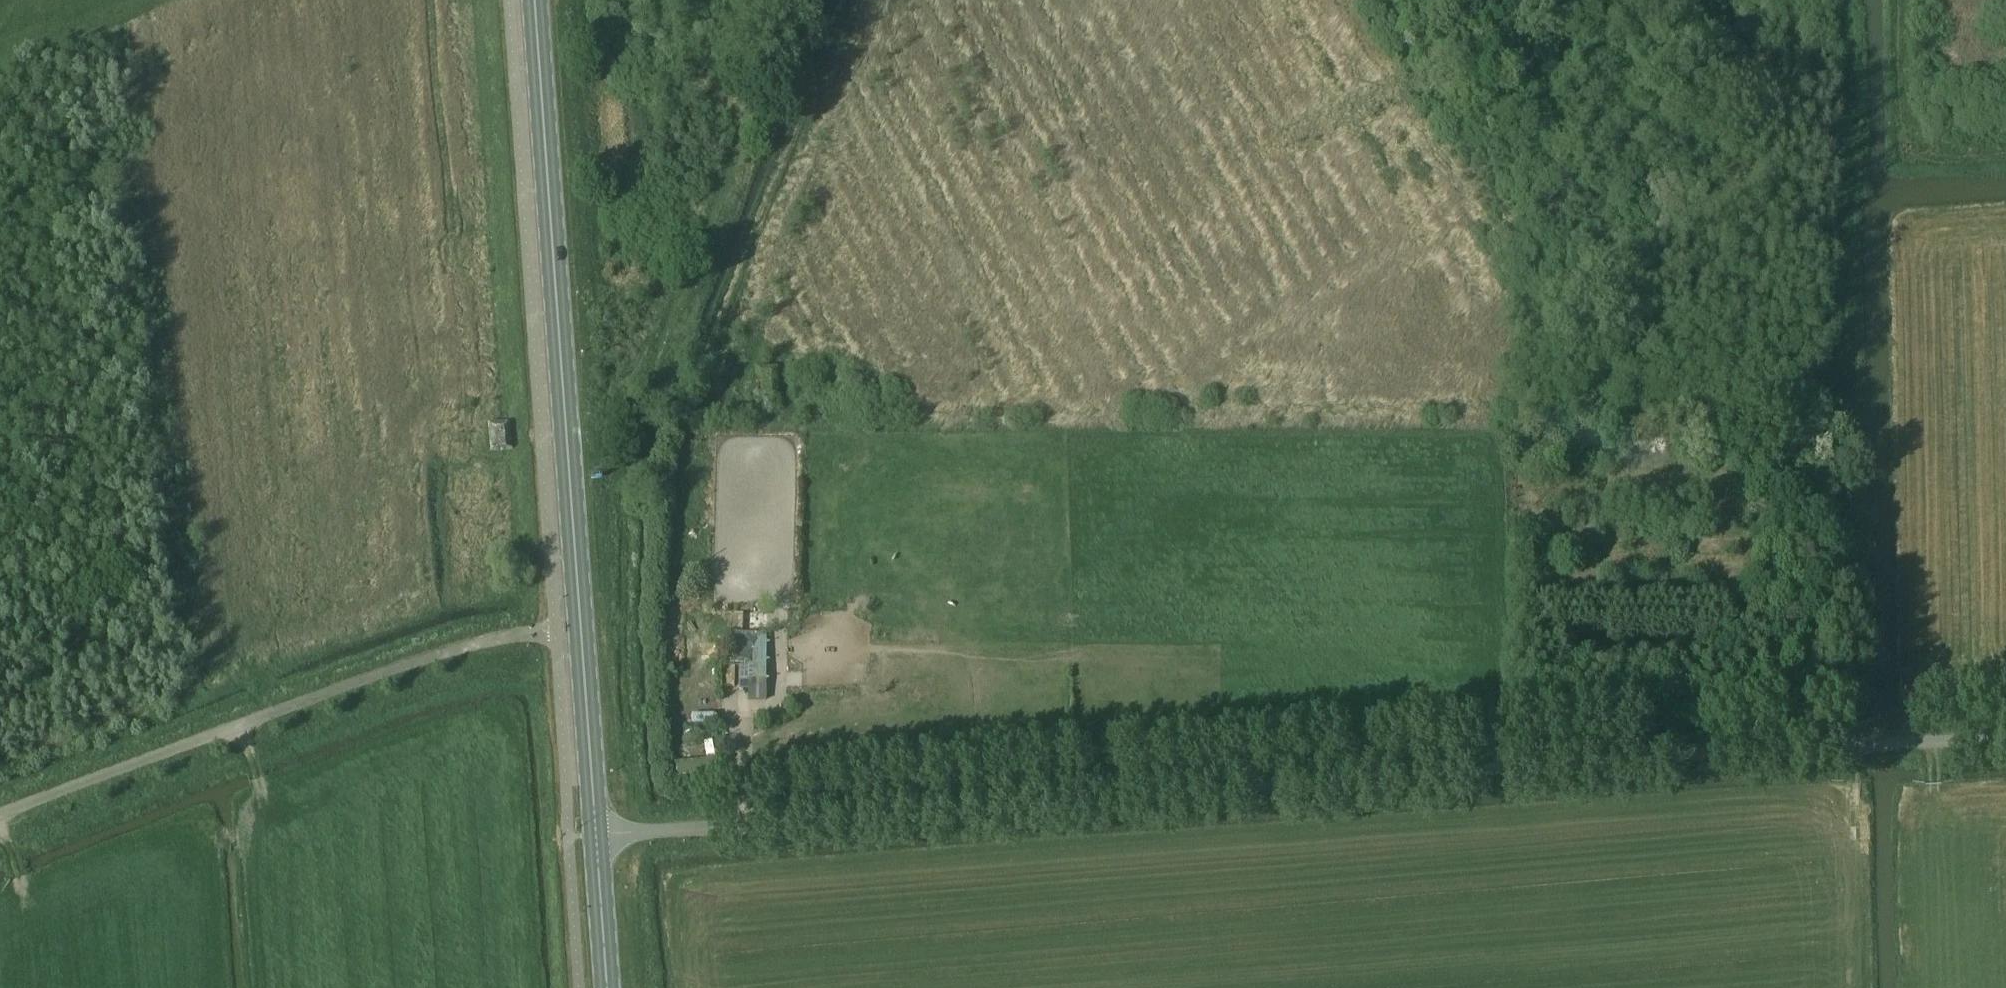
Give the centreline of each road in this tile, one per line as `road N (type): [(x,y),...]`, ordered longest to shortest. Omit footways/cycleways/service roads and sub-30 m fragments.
road 1 (unclassified): [(596,836),(1763,748),(2005,741)]
road 2 (primary): [(596,836),(534,0)]
road 3 (unclassified): [(0,815),(457,648),(554,632)]
road 4 (track): [(642,388),(636,670),(646,832)]
road 5 (primary): [(607,987),(596,836)]

